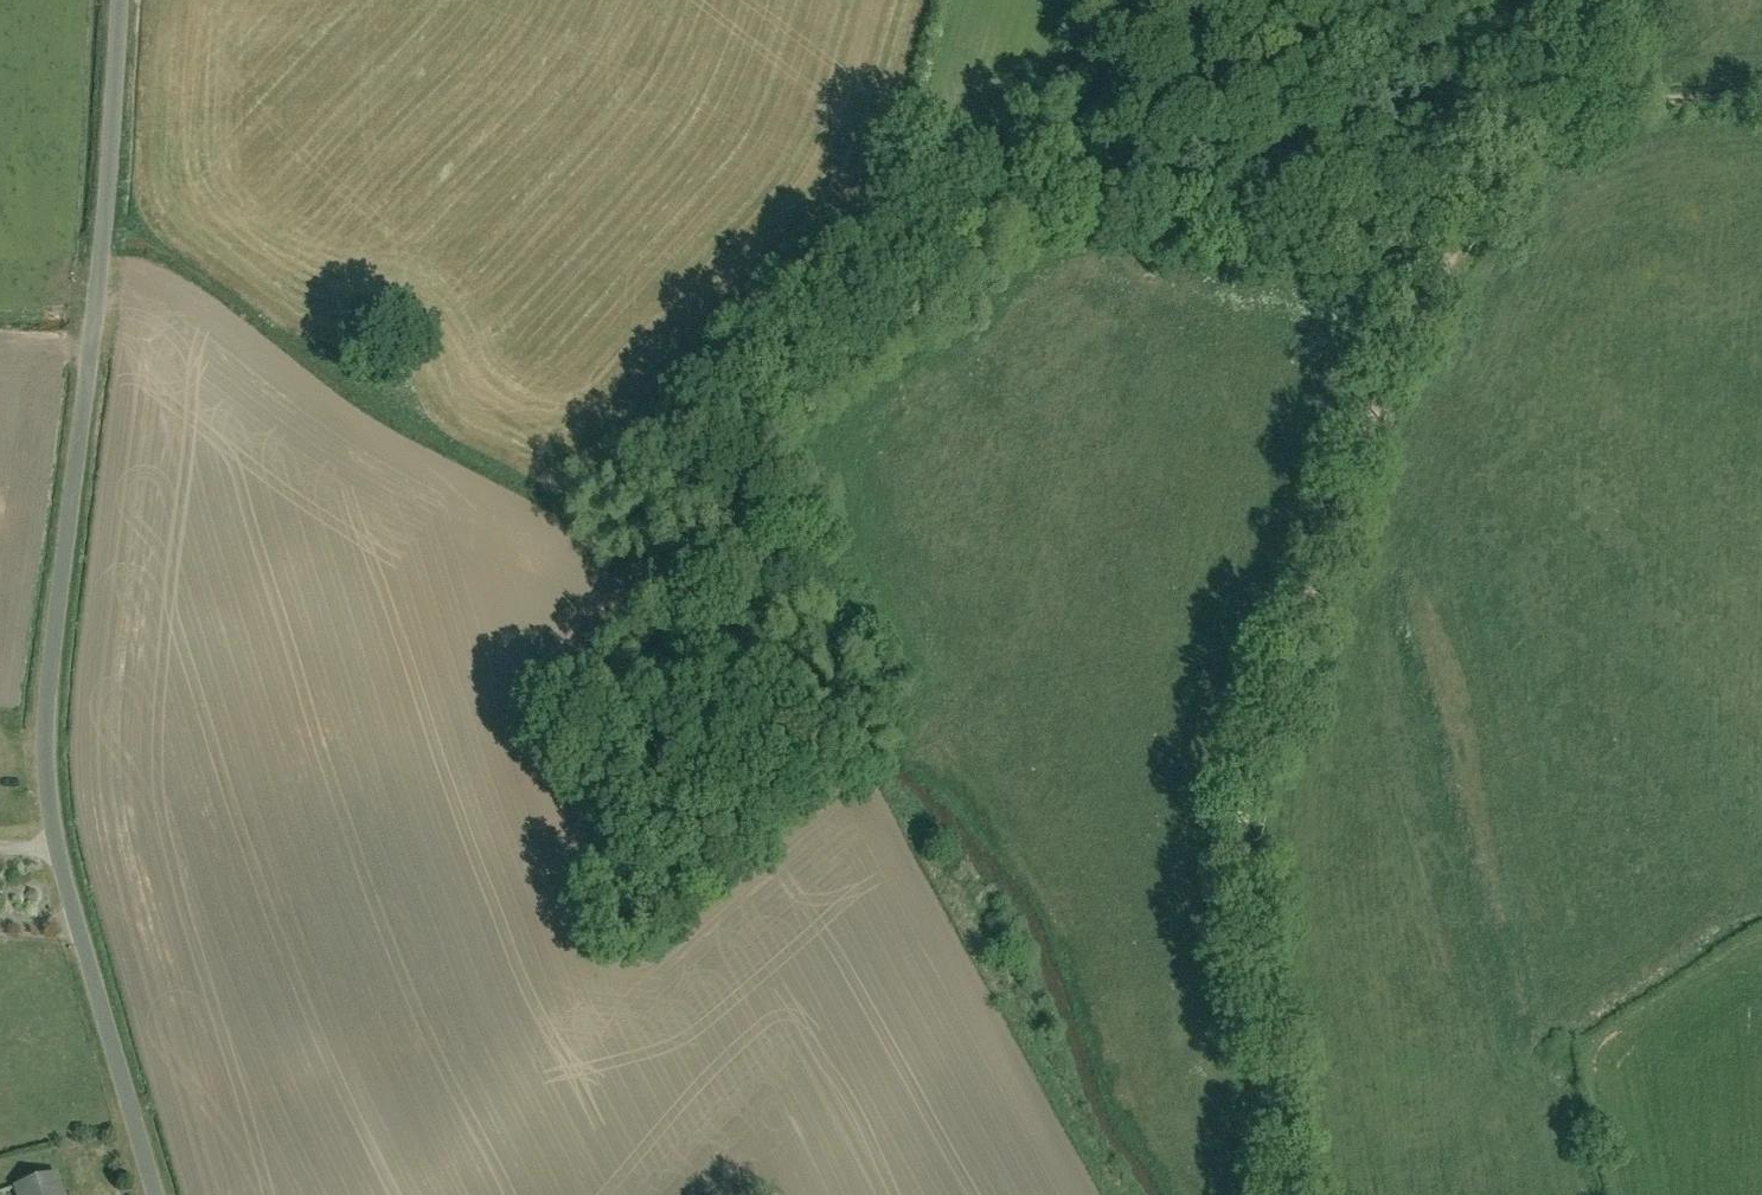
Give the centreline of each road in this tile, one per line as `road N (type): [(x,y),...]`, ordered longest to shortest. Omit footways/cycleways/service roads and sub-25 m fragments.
road 1 (track): [(1288,1194),(1247,845),(1258,752),(1398,359),(1474,204),(1523,0)]
road 2 (unclassified): [(166,1194),(74,867),(59,767),(65,588),(113,218),(116,0)]
road 3 (track): [(1502,105),(1761,100)]
road 4 (track): [(1555,0),(1582,53),(1636,103)]

